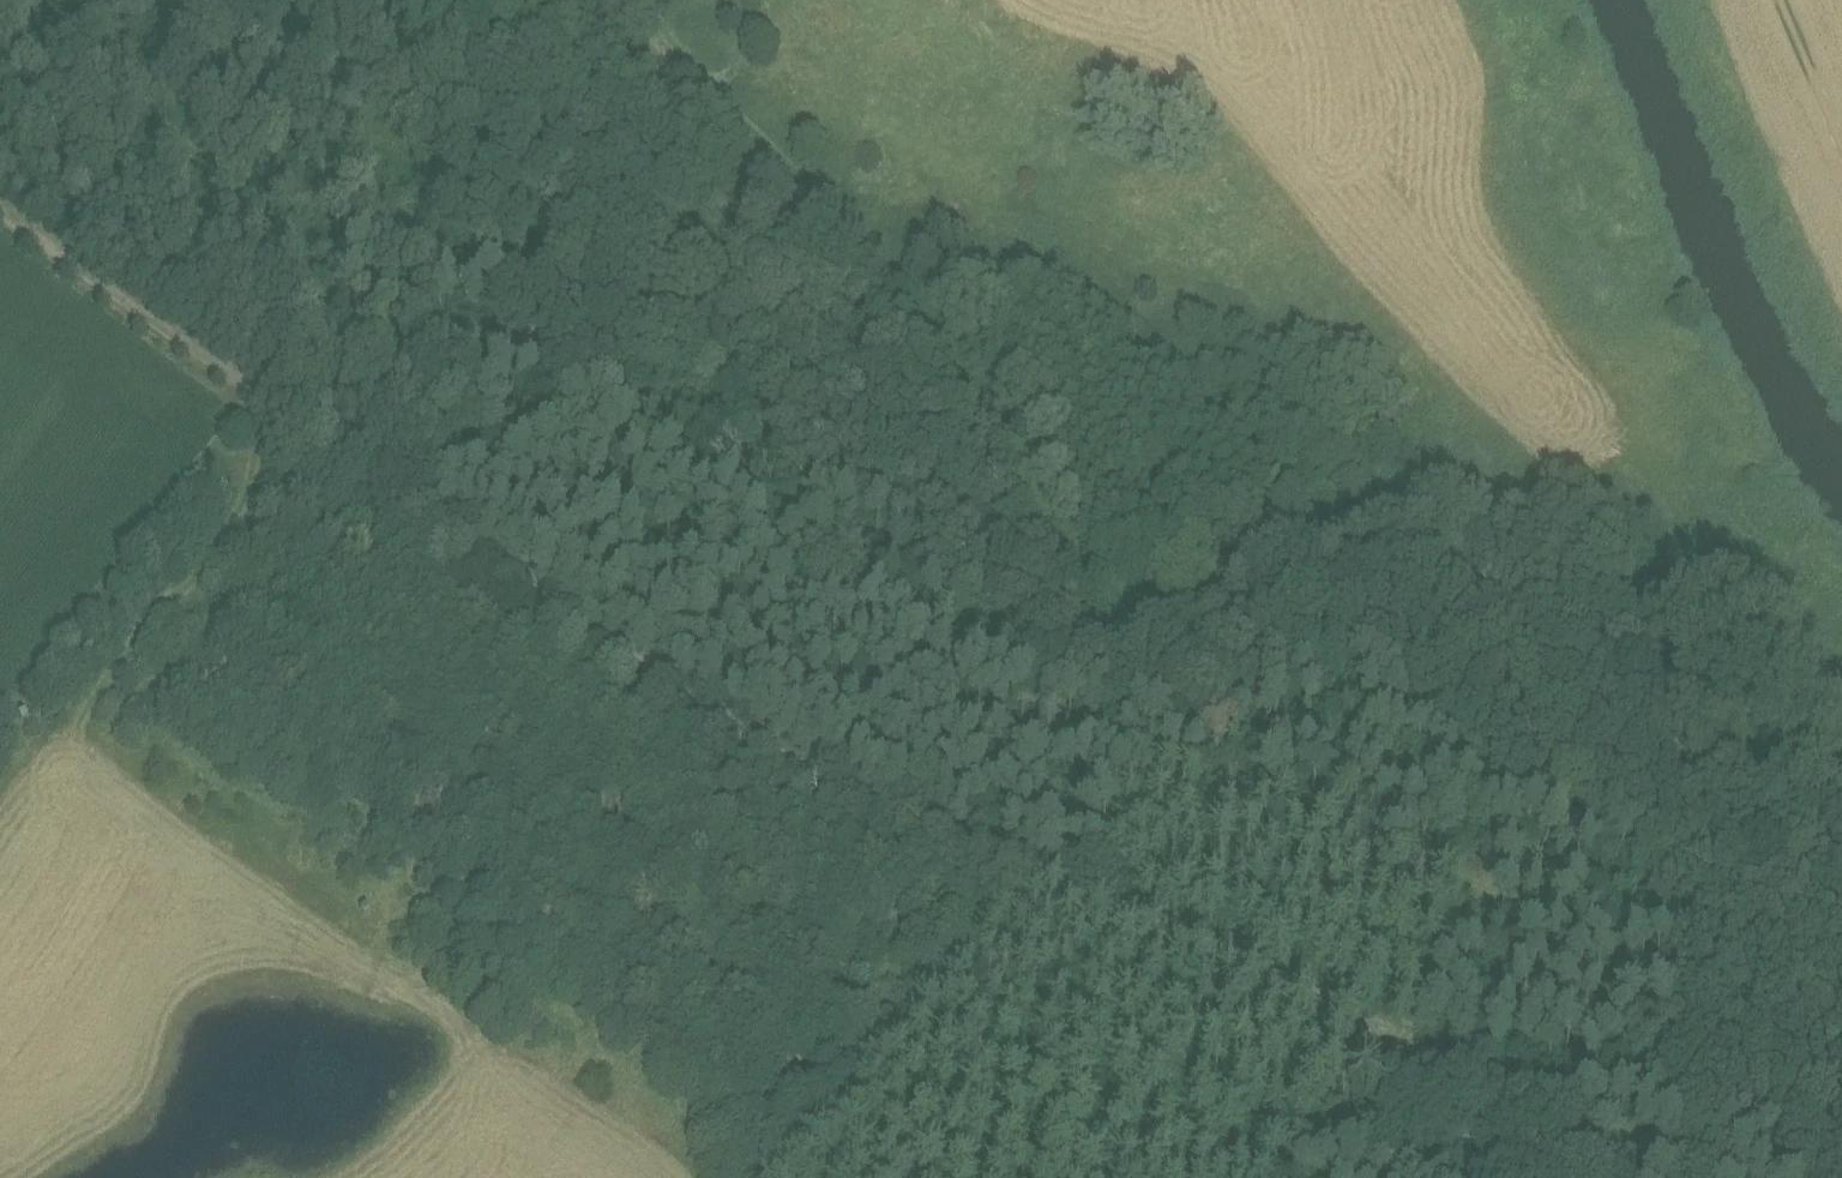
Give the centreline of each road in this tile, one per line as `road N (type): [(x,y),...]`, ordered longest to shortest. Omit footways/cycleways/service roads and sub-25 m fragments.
road 1 (track): [(1724,1177),(750,731),(0,199)]

